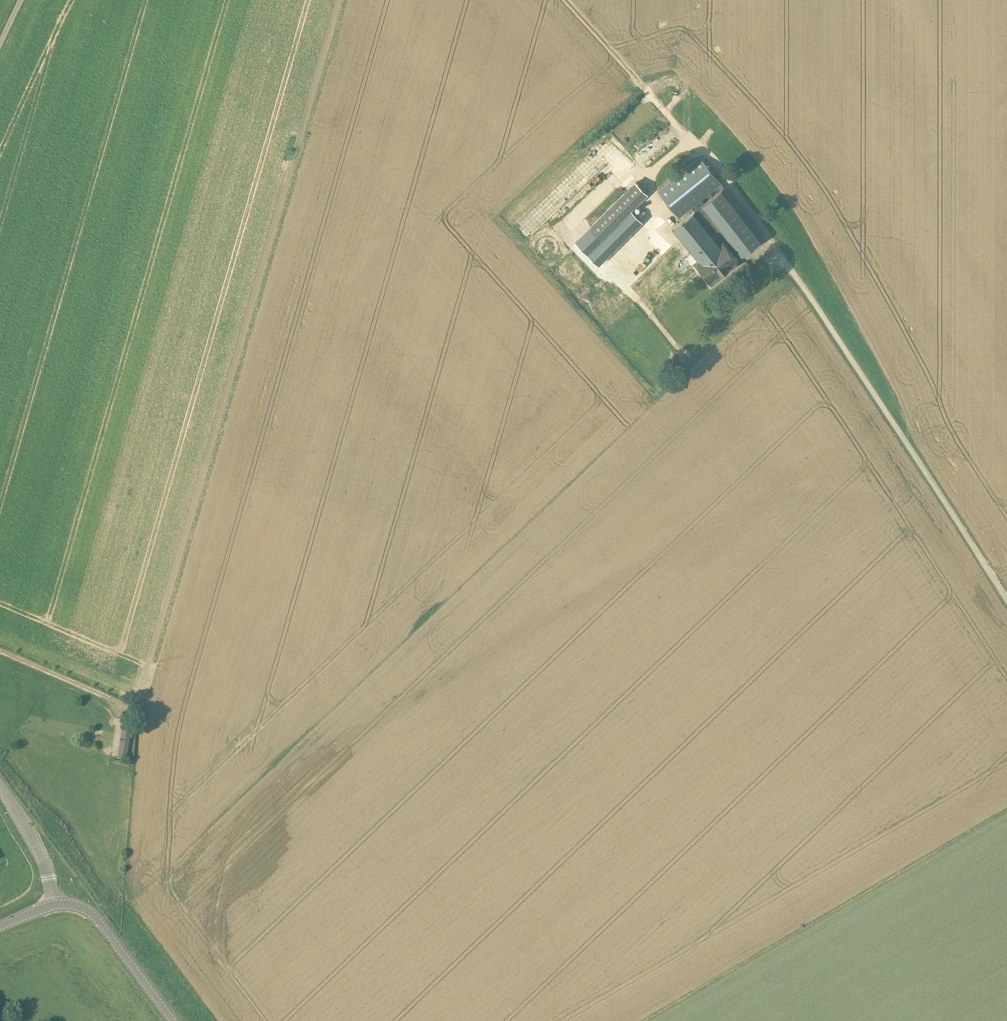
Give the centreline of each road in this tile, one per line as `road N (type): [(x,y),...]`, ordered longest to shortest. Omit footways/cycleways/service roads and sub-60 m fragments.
road 1 (track): [(563,0),(692,147),(704,150),(792,268)]
road 2 (secondary): [(173,1020),(91,913),(53,904)]
road 3 (track): [(0,650),(113,699),(120,711)]
road 4 (unclassified): [(53,904),(36,844),(0,788)]

